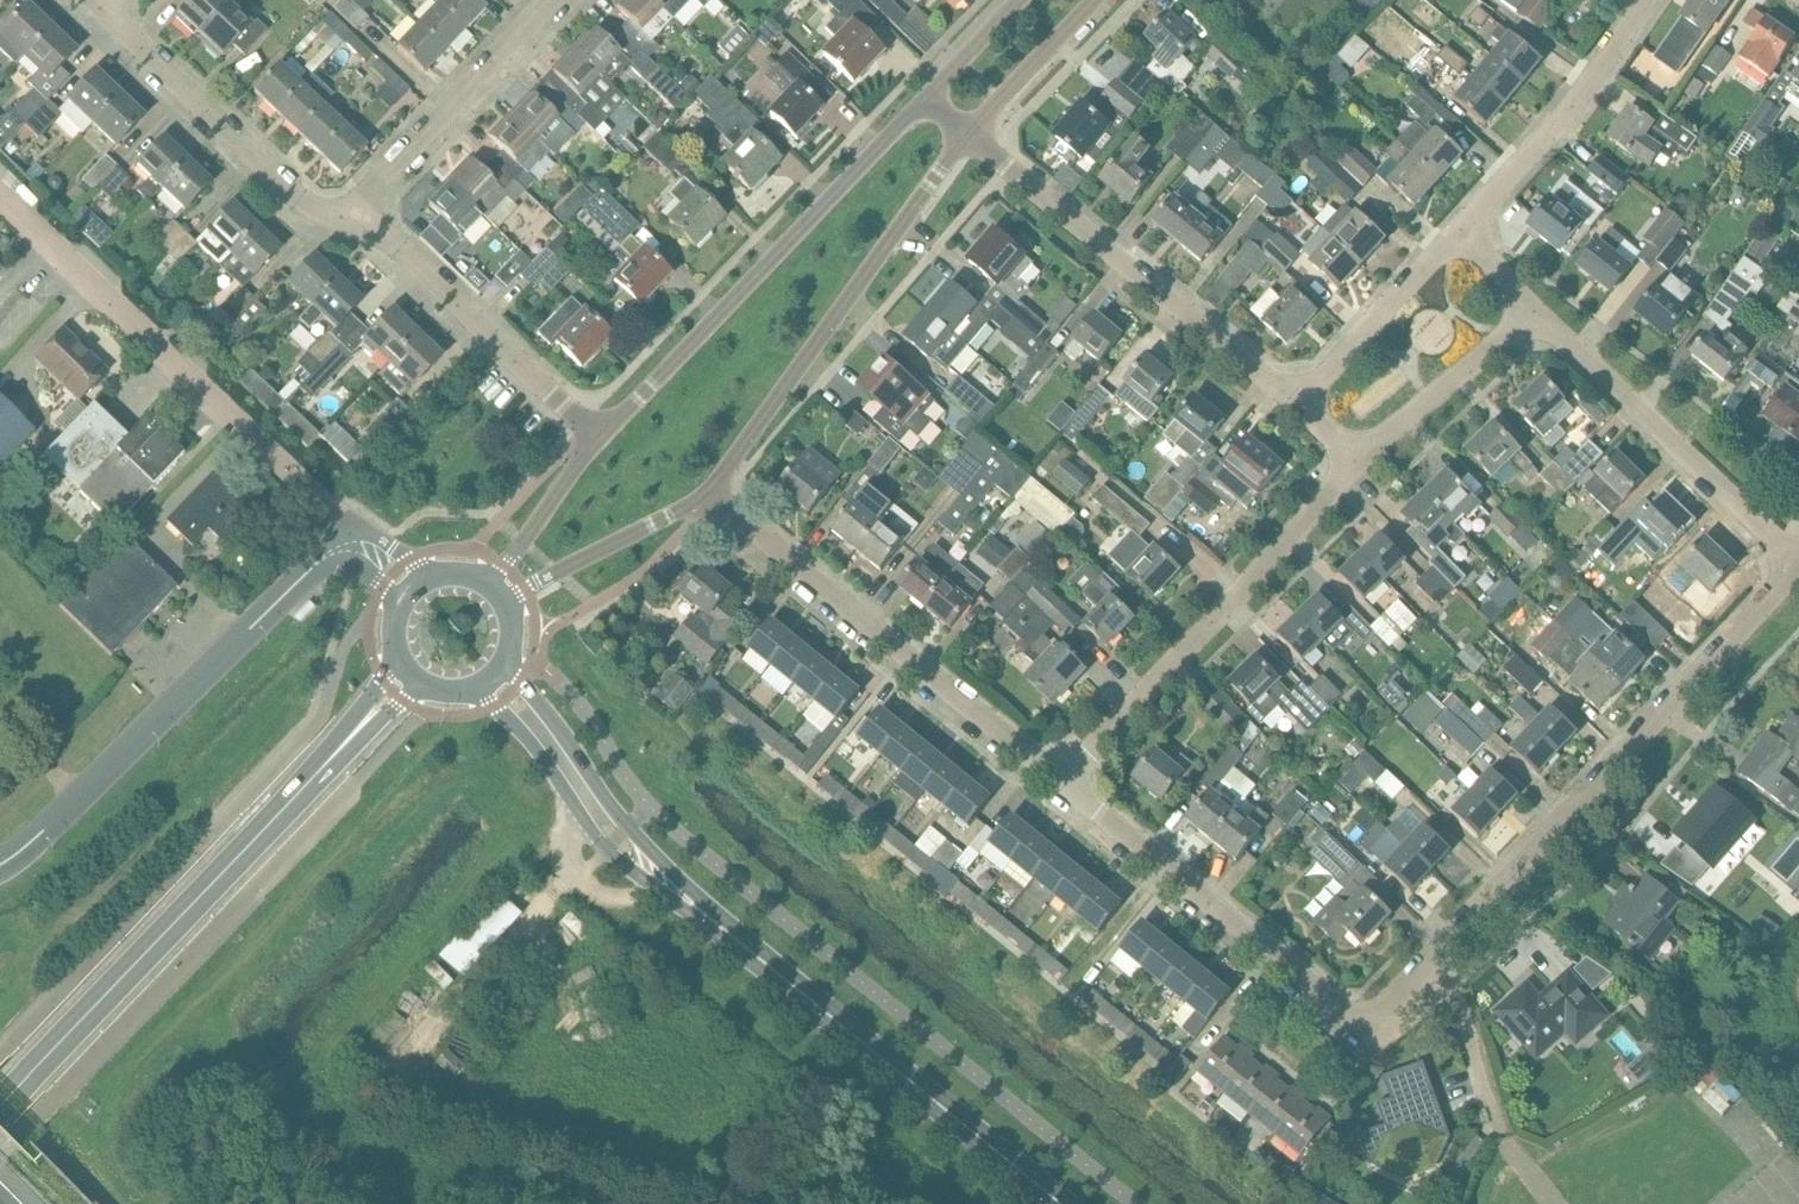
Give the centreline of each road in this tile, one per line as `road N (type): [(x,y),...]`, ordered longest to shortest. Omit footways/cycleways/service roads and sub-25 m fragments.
road 1 (residential): [(1390,1002),(1795,568)]
road 2 (residential): [(350,536),(339,512),(0,186)]
road 3 (unclassified): [(928,96),(600,437)]
road 4 (residential): [(1061,780),(709,493)]
road 5 (unclassified): [(709,493),(968,133)]
road 6 (residential): [(1061,780),(1353,451)]
road 7 (unclassified): [(312,568),(134,752),(0,865)]
road 8 (tertiary): [(1063,1203),(728,934)]
road 9 (residential): [(1302,400),(968,133)]
road 10 (residential): [(1390,1002),(1364,1017),(1343,1010),(1061,780)]
road 11 (tertiary): [(0,1108),(278,816)]
road 12 (residential): [(1795,568),(1532,313)]
road 13 (tertiary): [(473,690),(522,731),(597,838),(728,934)]
road 14 (tertiary): [(728,934),(613,811),(509,659)]
road 15 (residential): [(600,437),(392,242),(342,217)]
road 16 (residential): [(342,217),(294,196),(99,0)]
road 17 (residential): [(1453,239),(1605,65),(1648,0)]
road 18 (residential): [(342,217),(549,0)]
road 19 (unclassified): [(512,611),(526,589),(709,493)]
road 20 (residential): [(1353,451),(1425,404),(1532,313)]
road 21 (residential): [(1302,400),(1453,239)]
road 22 (tertiary): [(394,650),(384,680),(278,816)]
road 23 (tertiary): [(278,816),(403,699),(433,690)]
road 24 (unclassified): [(600,437),(505,566),(481,575)]
road 25 (unclassified): [(968,133),(1096,0)]
road 26 (unclassified): [(1019,0),(928,96)]

